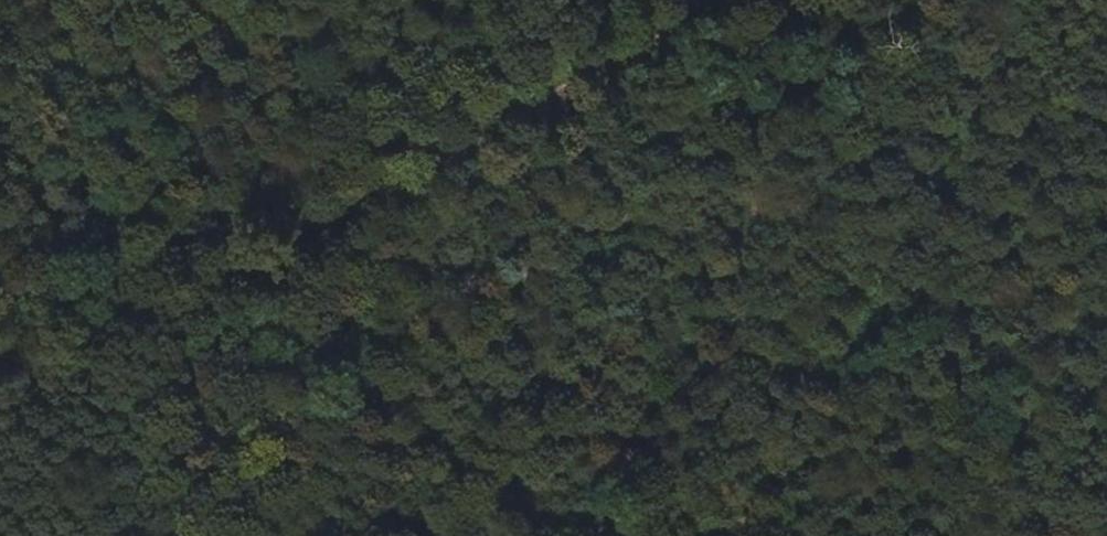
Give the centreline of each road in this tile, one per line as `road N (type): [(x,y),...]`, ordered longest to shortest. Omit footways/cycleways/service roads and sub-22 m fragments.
road 1 (track): [(748,0),(0,392)]

